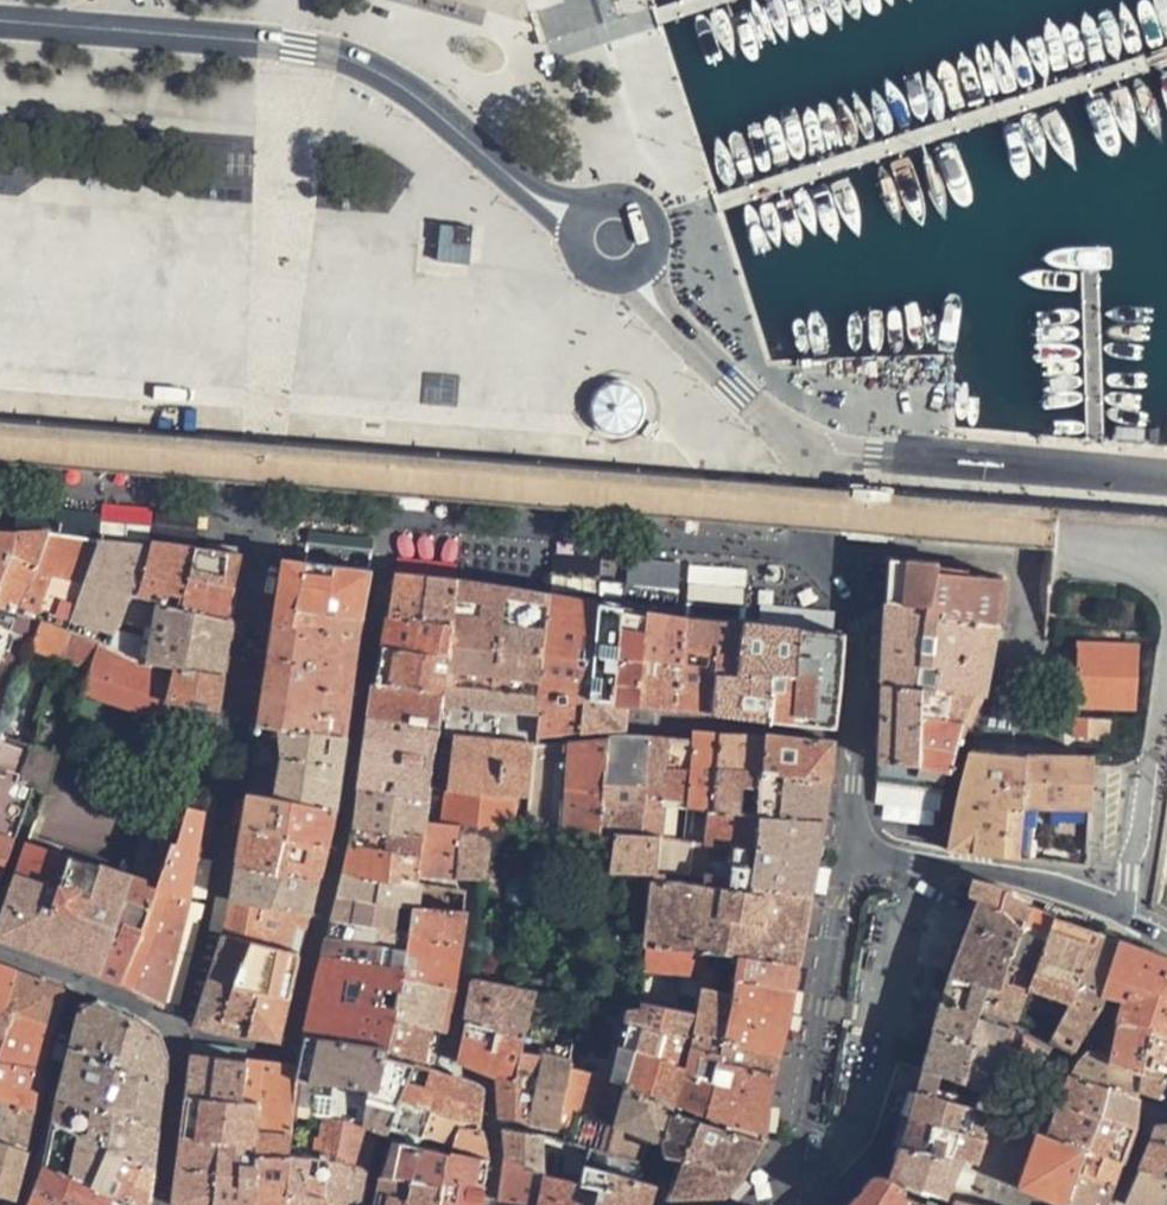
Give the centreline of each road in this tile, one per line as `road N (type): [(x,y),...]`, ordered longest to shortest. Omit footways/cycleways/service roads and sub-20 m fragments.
road 1 (unclassified): [(848,848),(864,613),(823,552),(817,466),(688,343),(634,273)]
road 2 (unclassified): [(581,218),(360,66),(296,47),(0,22)]
road 3 (residential): [(788,1204),(848,848)]
road 4 (unclassified): [(634,273),(655,241),(639,207),(601,201),(581,218)]

